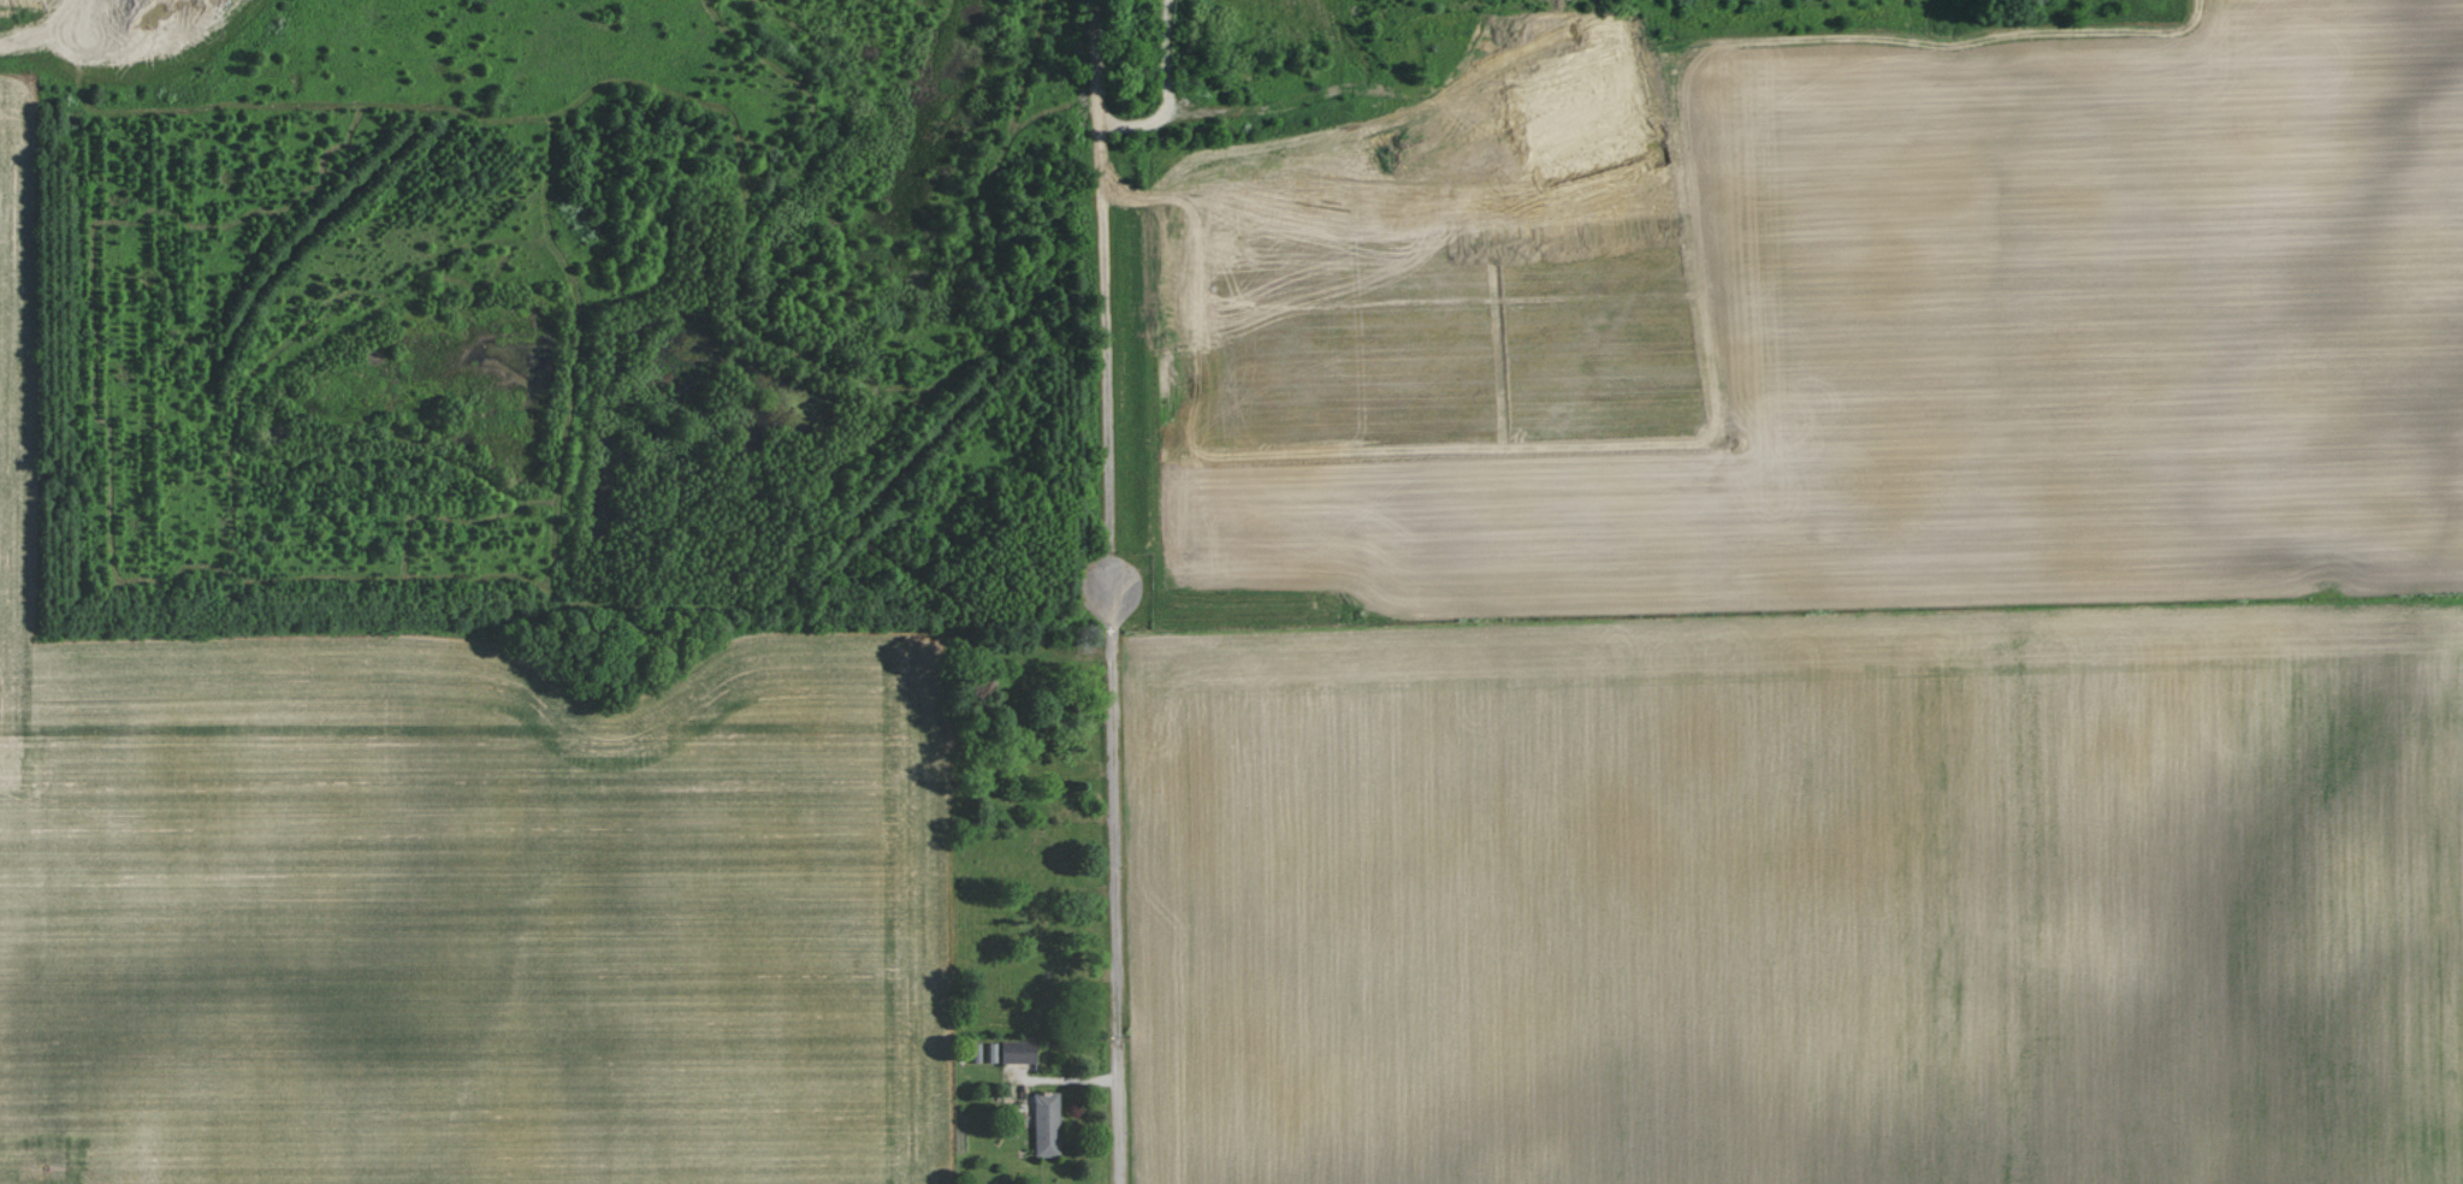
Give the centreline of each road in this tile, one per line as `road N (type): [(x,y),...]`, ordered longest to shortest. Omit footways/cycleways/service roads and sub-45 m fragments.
road 1 (residential): [(1118,1183),(1094,0)]

